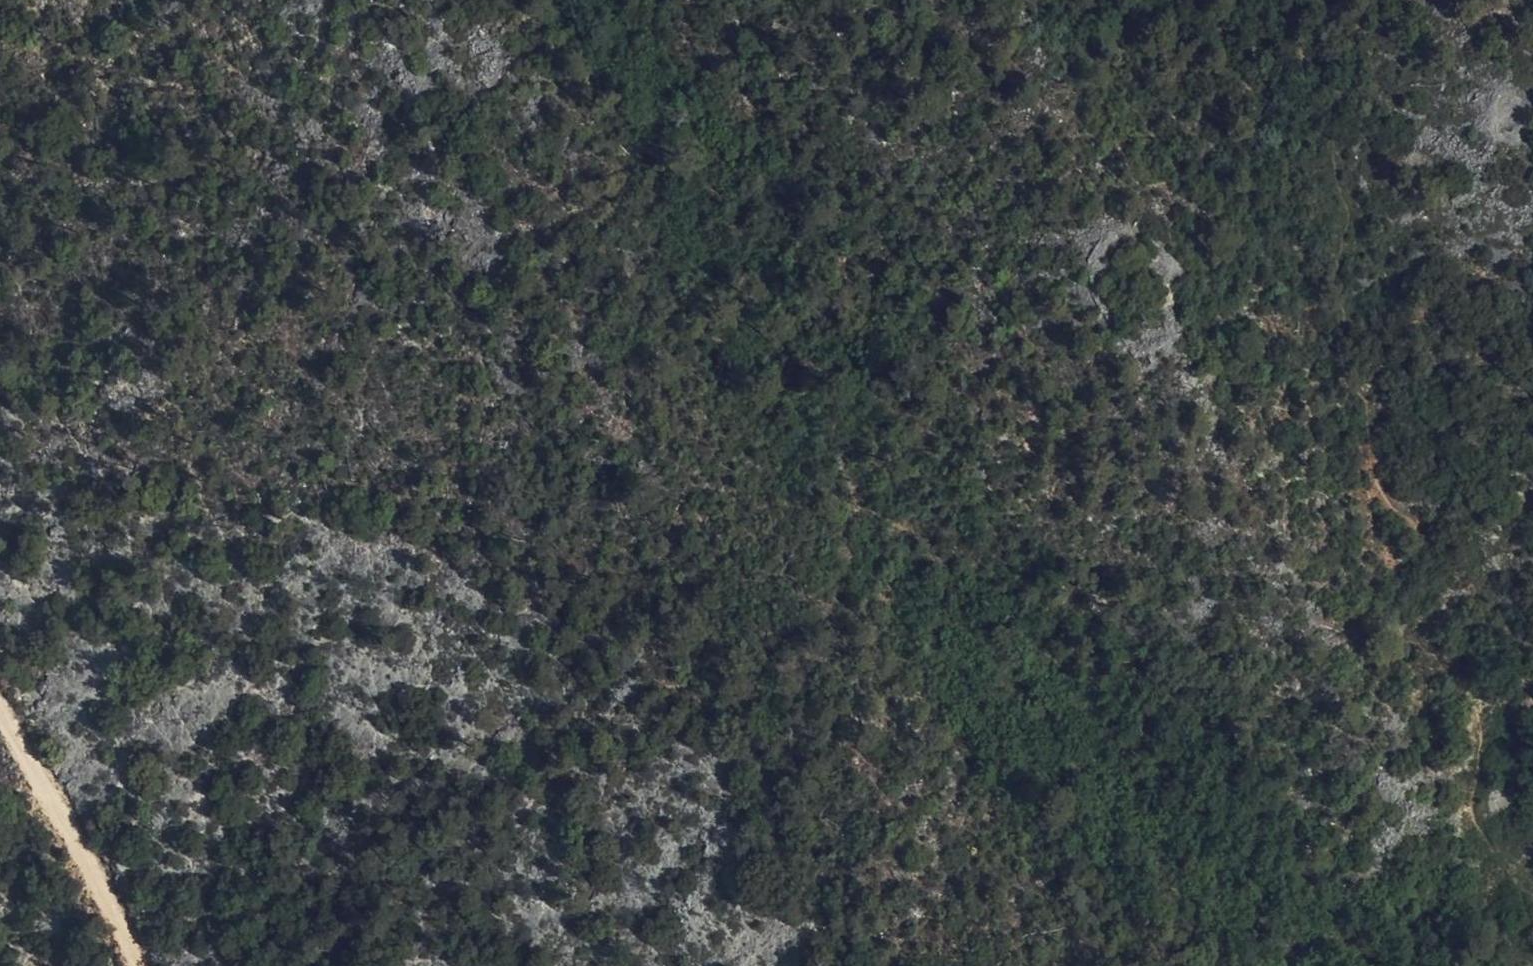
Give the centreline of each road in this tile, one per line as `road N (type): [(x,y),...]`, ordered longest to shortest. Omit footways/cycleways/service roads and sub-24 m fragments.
road 1 (track): [(0,695),(155,965)]

